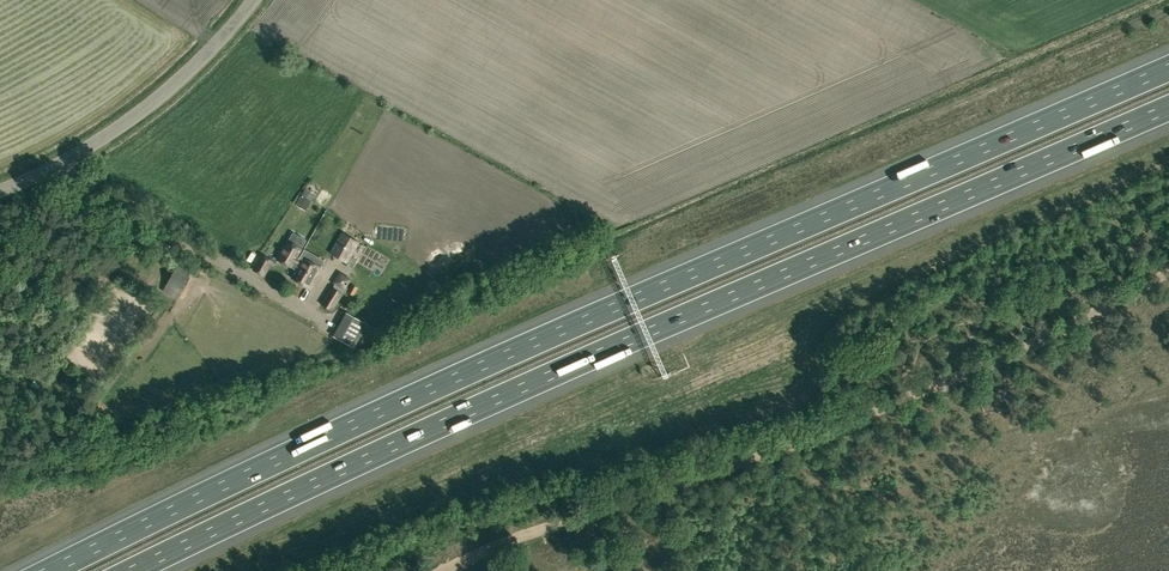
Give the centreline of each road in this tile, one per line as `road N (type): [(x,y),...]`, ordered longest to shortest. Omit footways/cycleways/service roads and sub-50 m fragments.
road 1 (motorway): [(1168,67),(539,340),(50,570)]
road 2 (motorway): [(130,570),(548,376),(1168,107)]
road 3 (track): [(1168,273),(954,385),(837,434),(683,492),(429,570)]
road 4 (unclassified): [(47,171),(173,88),(255,0)]

